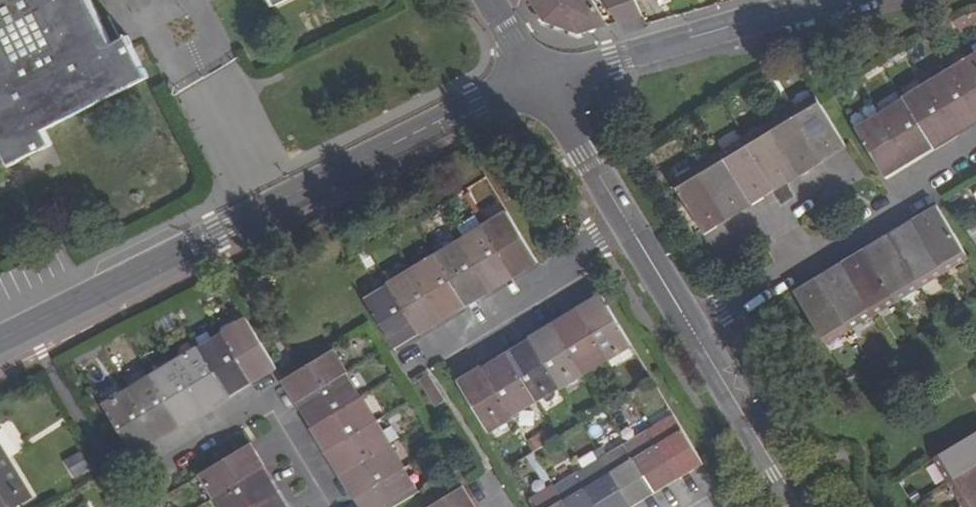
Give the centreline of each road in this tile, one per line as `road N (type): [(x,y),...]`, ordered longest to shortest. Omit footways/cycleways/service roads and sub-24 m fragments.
road 1 (tertiary): [(0,340),(476,103),(542,85)]
road 2 (tertiary): [(542,85),(826,0)]
road 3 (residential): [(331,506),(268,398),(156,465)]
road 4 (residential): [(629,228),(414,355)]
road 5 (residential): [(975,144),(791,255)]
road 6 (tertiary): [(690,329),(799,506)]
road 7 (tertiary): [(542,85),(629,228)]
road 8 (residential): [(791,255),(690,329)]

